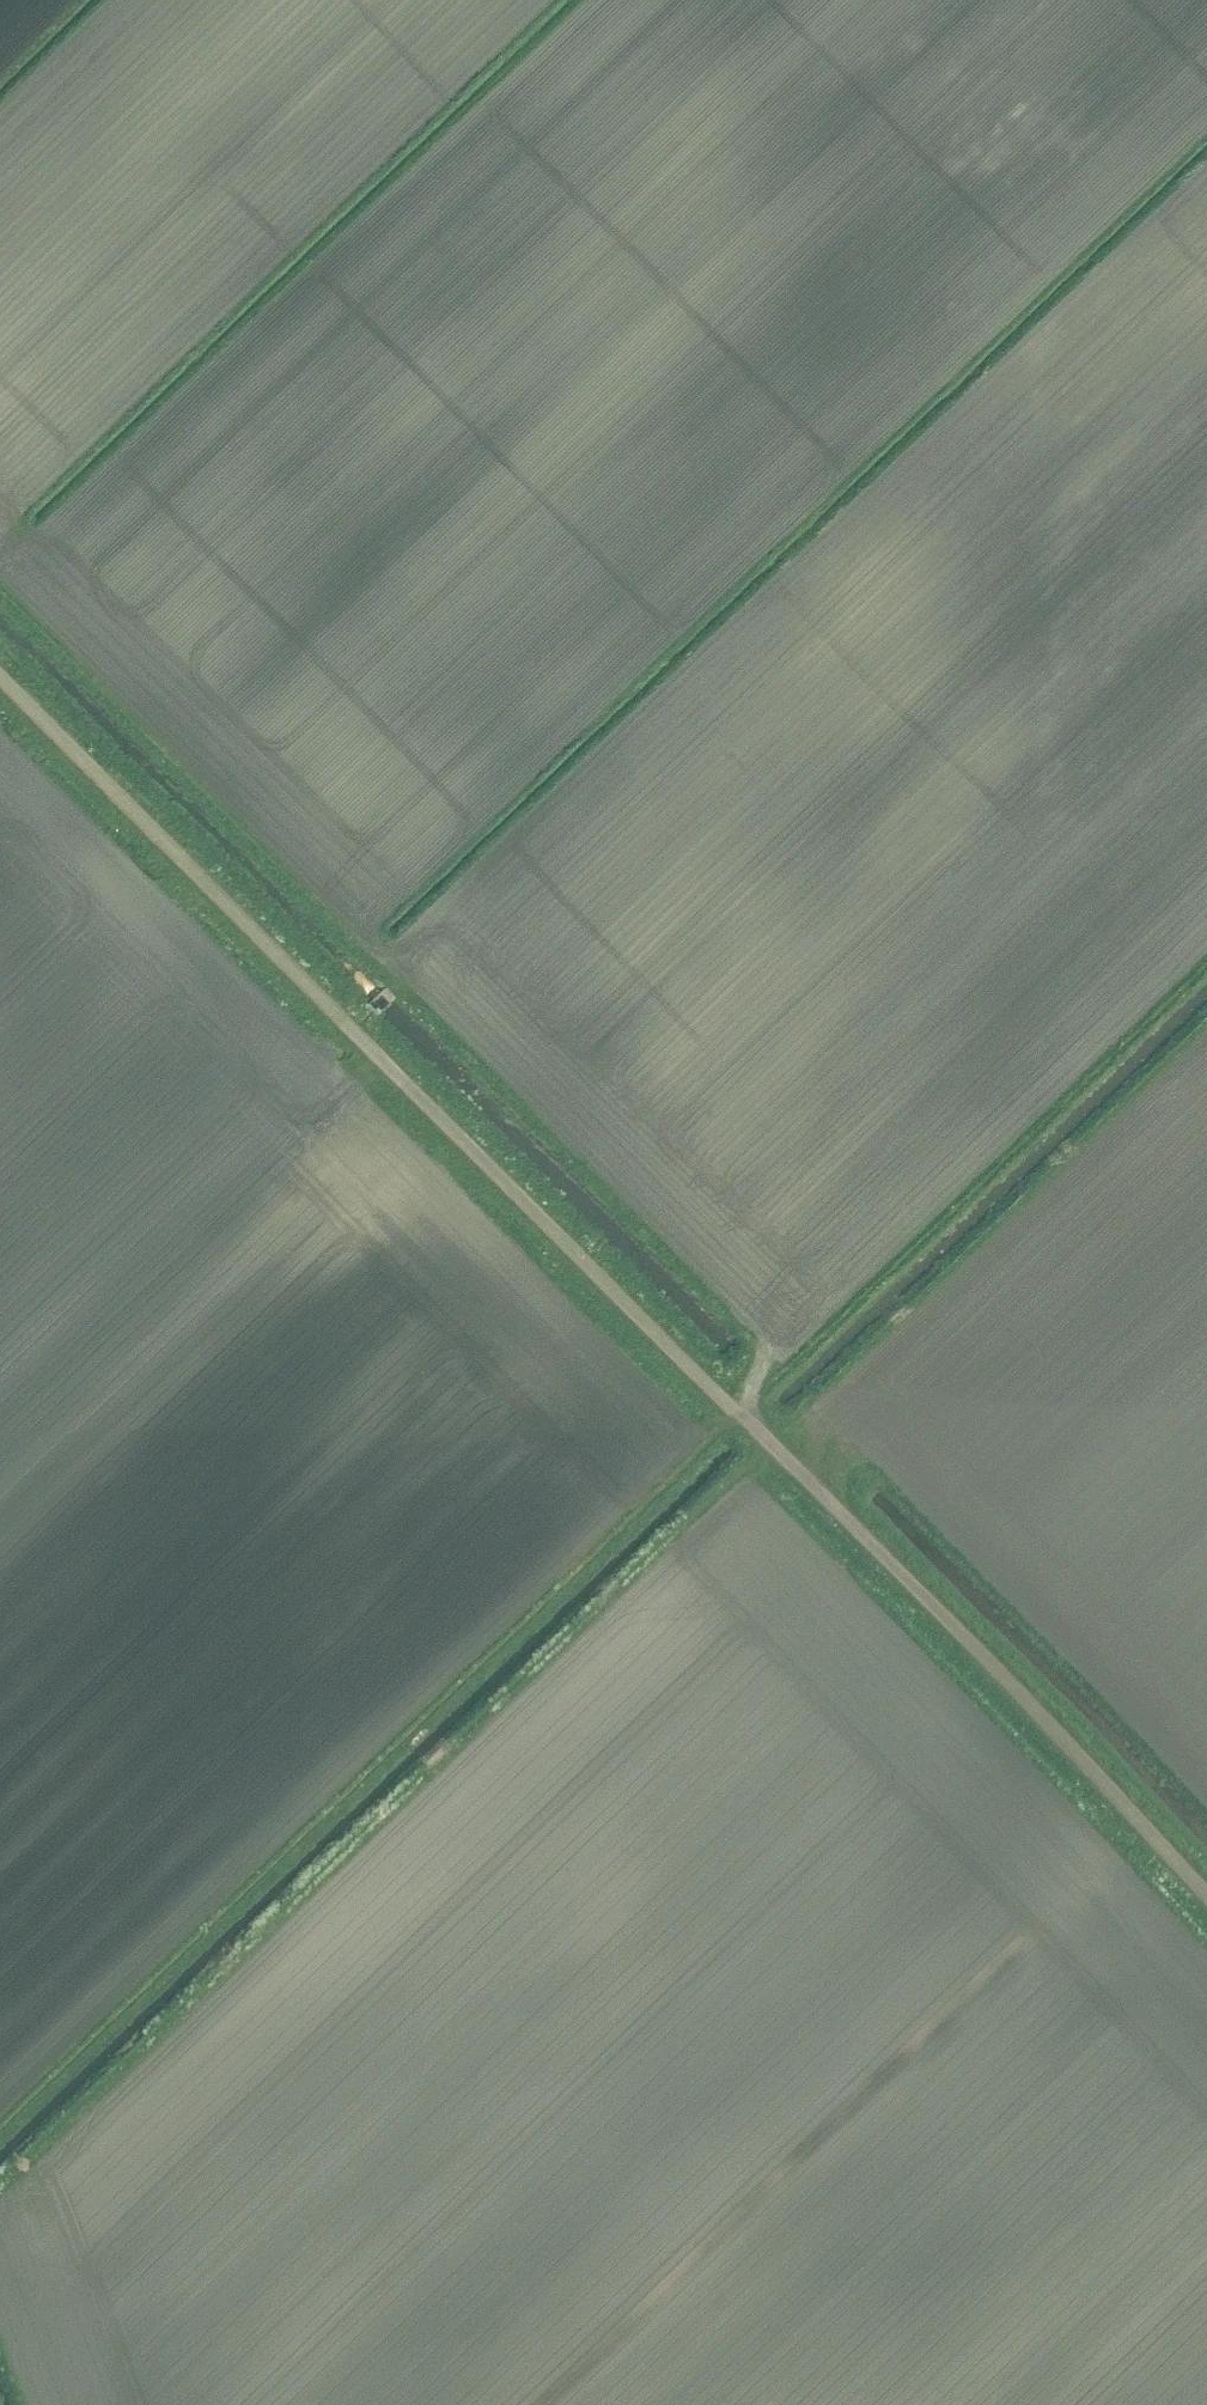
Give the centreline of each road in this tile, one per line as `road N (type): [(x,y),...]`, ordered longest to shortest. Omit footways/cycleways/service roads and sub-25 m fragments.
road 1 (unclassified): [(1206,1900),(856,1535),(0,676)]

